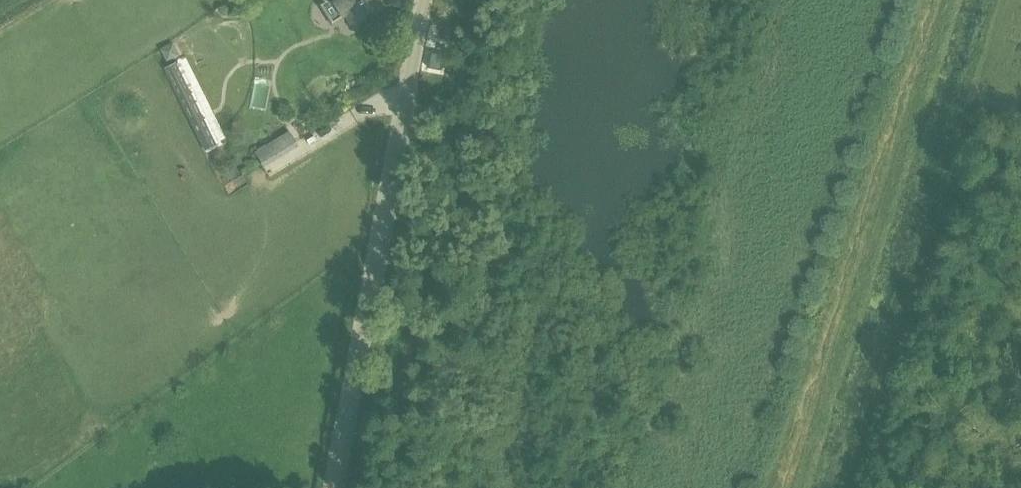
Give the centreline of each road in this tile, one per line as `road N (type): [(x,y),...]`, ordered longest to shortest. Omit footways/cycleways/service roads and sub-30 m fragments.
road 1 (tertiary): [(332,487),(425,0)]

